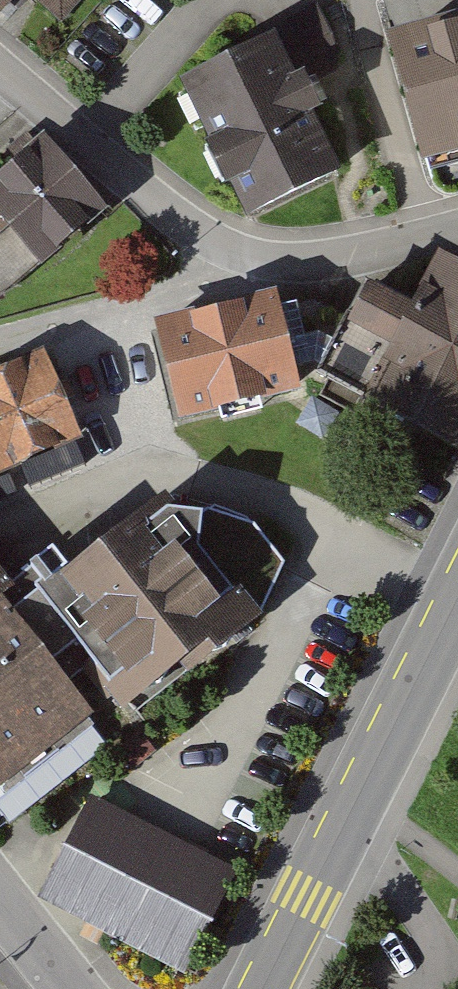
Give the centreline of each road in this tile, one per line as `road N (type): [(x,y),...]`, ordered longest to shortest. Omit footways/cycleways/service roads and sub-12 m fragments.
road 1 (residential): [(457,225),(284,259),(182,223),(0,72)]
road 2 (secondary): [(263,988),(457,597)]

